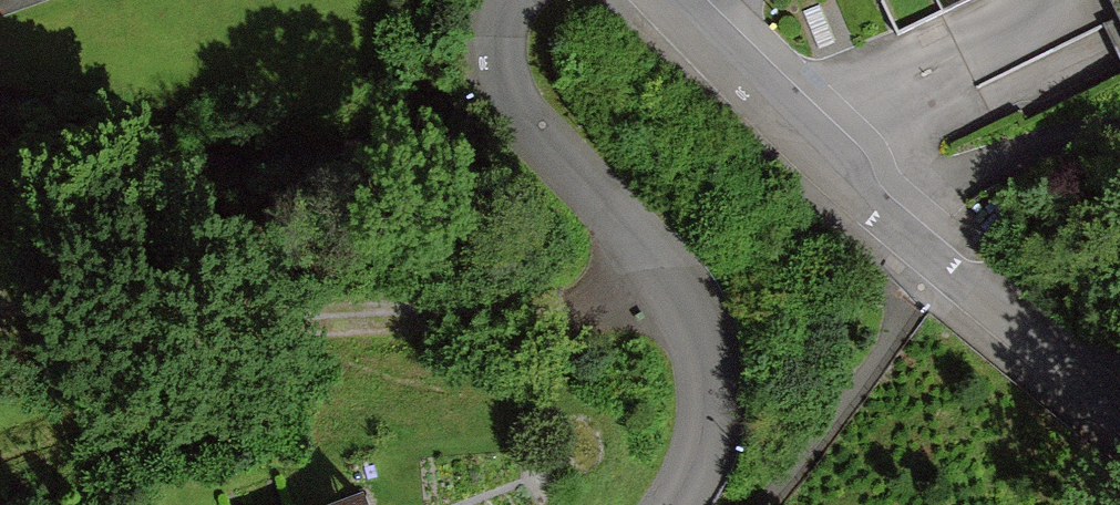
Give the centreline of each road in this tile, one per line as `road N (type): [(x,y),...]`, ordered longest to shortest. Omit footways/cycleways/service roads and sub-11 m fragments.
road 1 (residential): [(682,304),(300,327),(151,325),(0,308)]
road 2 (residential): [(669,0),(833,166),(1119,401)]
road 3 (residential): [(508,0),(494,48),(511,103),(682,304)]
road 4 (residential): [(682,304),(708,396),(704,439),(673,504)]

